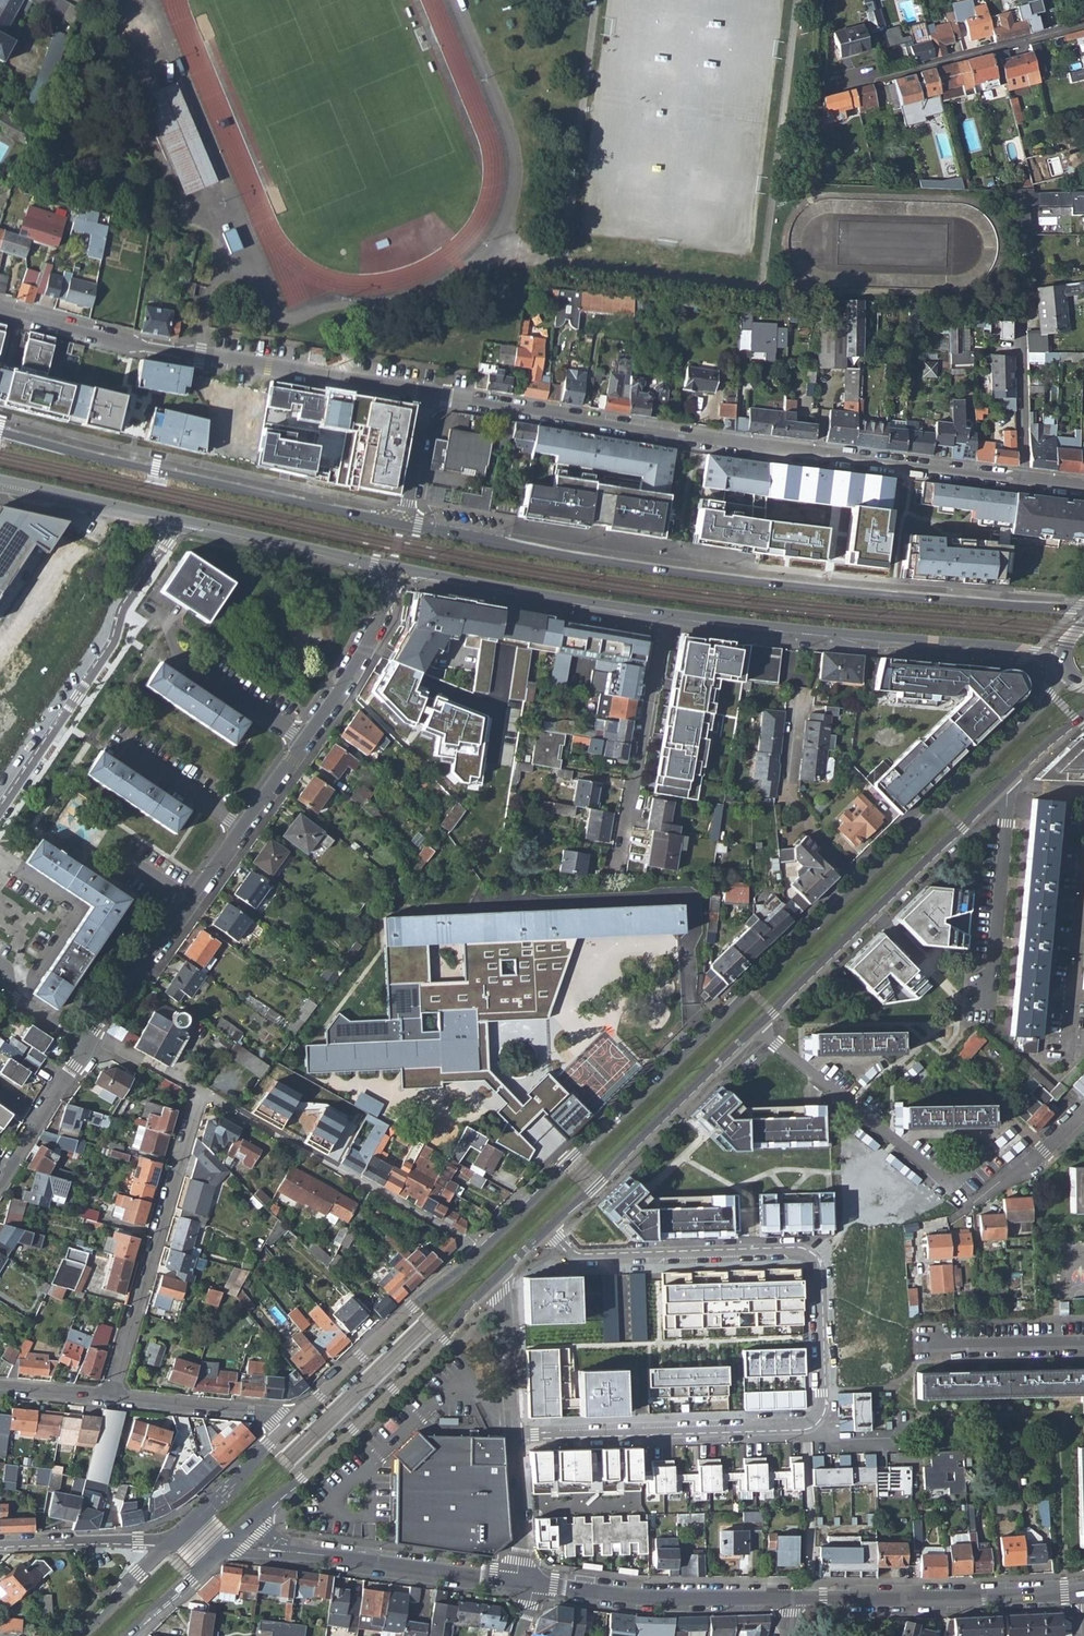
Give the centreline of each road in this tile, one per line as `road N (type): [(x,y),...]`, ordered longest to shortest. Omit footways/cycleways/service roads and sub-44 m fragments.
road 1 (residential): [(513,1436),(807,1427),(821,1412),(813,1258),(578,1258),(549,1230)]
road 2 (primary): [(1083,607),(845,591),(403,525)]
road 3 (residential): [(1024,481),(431,396)]
road 4 (primary): [(862,881),(482,1247)]
road 5 (residential): [(431,396),(197,358),(0,309)]
road 6 (primary): [(403,525),(0,434)]
road 7 (primary): [(669,618),(1063,656)]
road 8 (primary): [(224,1544),(395,1393),(498,1277)]
road 9 (primary): [(756,1028),(1004,787)]
road 10 (residential): [(0,810),(115,639),(122,607),(181,526)]
road 11 (residential): [(200,1093),(482,1247)]
road 12 (residential): [(112,1398),(200,1093)]
road 13 (residential): [(224,1544),(517,1579)]
road 14 (primary): [(1063,669),(1040,708),(862,881)]
road 15 (residential): [(791,1600),(1083,1591)]
road 16 (primary): [(549,1230),(756,1028)]
road 17 (primary): [(392,571),(669,618)]
road 18 (residential): [(243,828),(103,1014),(89,1048)]
road 19 (primary): [(482,1247),(283,1428)]
road 20 (residential): [(534,1582),(643,1597),(791,1600)]
road 21 (residential): [(669,618),(616,868)]
road 22 (residential): [(756,1028),(952,1186)]
road 23 (residential): [(1083,27),(884,77),(850,78)]
road 24 (residential): [(862,881),(805,826),(785,791),(797,690)]
road 25 (primary): [(181,526),(392,571)]
road 26 (residential): [(1004,787),(1007,824),(984,997)]
road 27 (residential): [(392,571),(381,622),(305,741)]
road 28 (residential): [(17,998),(76,920),(0,863)]
road 29 (residential): [(305,741),(172,654),(168,622)]
road 30 (primary): [(0,485),(181,526)]
road 31 (residential): [(112,1398),(267,1414),(283,1428)]
road 32 (residential): [(173,1540),(0,1547)]
road 33 (residential): [(243,828),(105,738)]
road 34 (residential): [(1024,481),(1018,318)]
road 35 (residential): [(0,1181),(89,1048)]
road 36 (residential): [(513,1436),(498,1277)]
road 37 (primary): [(283,1428),(173,1540)]
road 38 (residential): [(929,1343),(1083,1347)]
road 39 (residential): [(517,1579),(513,1436)]
road 40 (primary): [(173,1540),(76,1635)]
road 41 (residential): [(431,396),(403,525)]
road 42 (primary): [(132,1635),(224,1544)]

